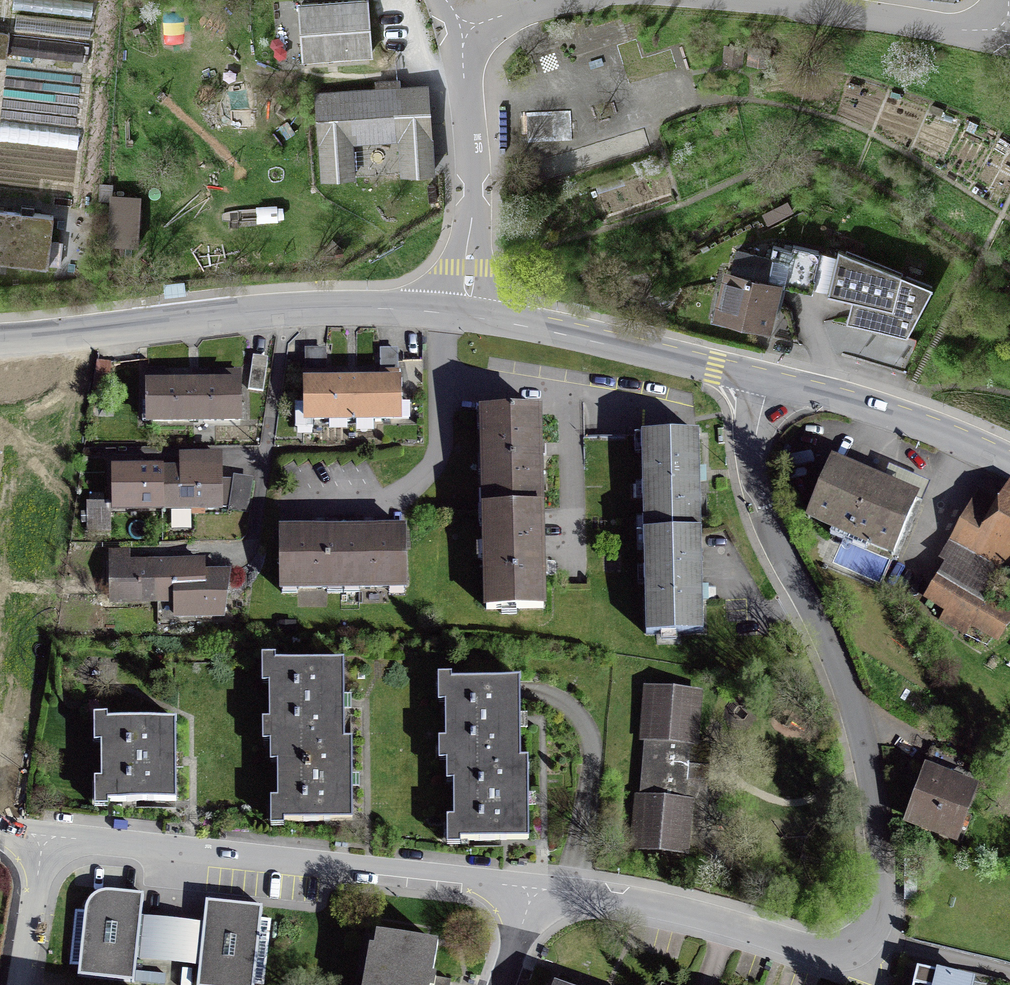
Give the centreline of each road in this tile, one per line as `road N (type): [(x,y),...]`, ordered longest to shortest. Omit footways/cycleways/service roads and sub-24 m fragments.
road 1 (residential): [(769,380),(760,501),(774,545),(833,644),(857,718),(883,910),(872,940)]
road 2 (residential): [(0,831),(534,889)]
road 3 (residential): [(464,316),(281,312),(0,340)]
road 4 (residential): [(534,889),(617,900),(822,955),(852,957),(872,940)]
road 5 (residential): [(769,380),(464,316)]
road 6 (residential): [(464,316),(474,191),(455,42)]
road 7 (residential): [(737,0),(1007,43)]
road 8 (residential): [(1009,464),(901,418),(769,380)]
road 9 (residential): [(455,42),(516,11),(574,0)]

